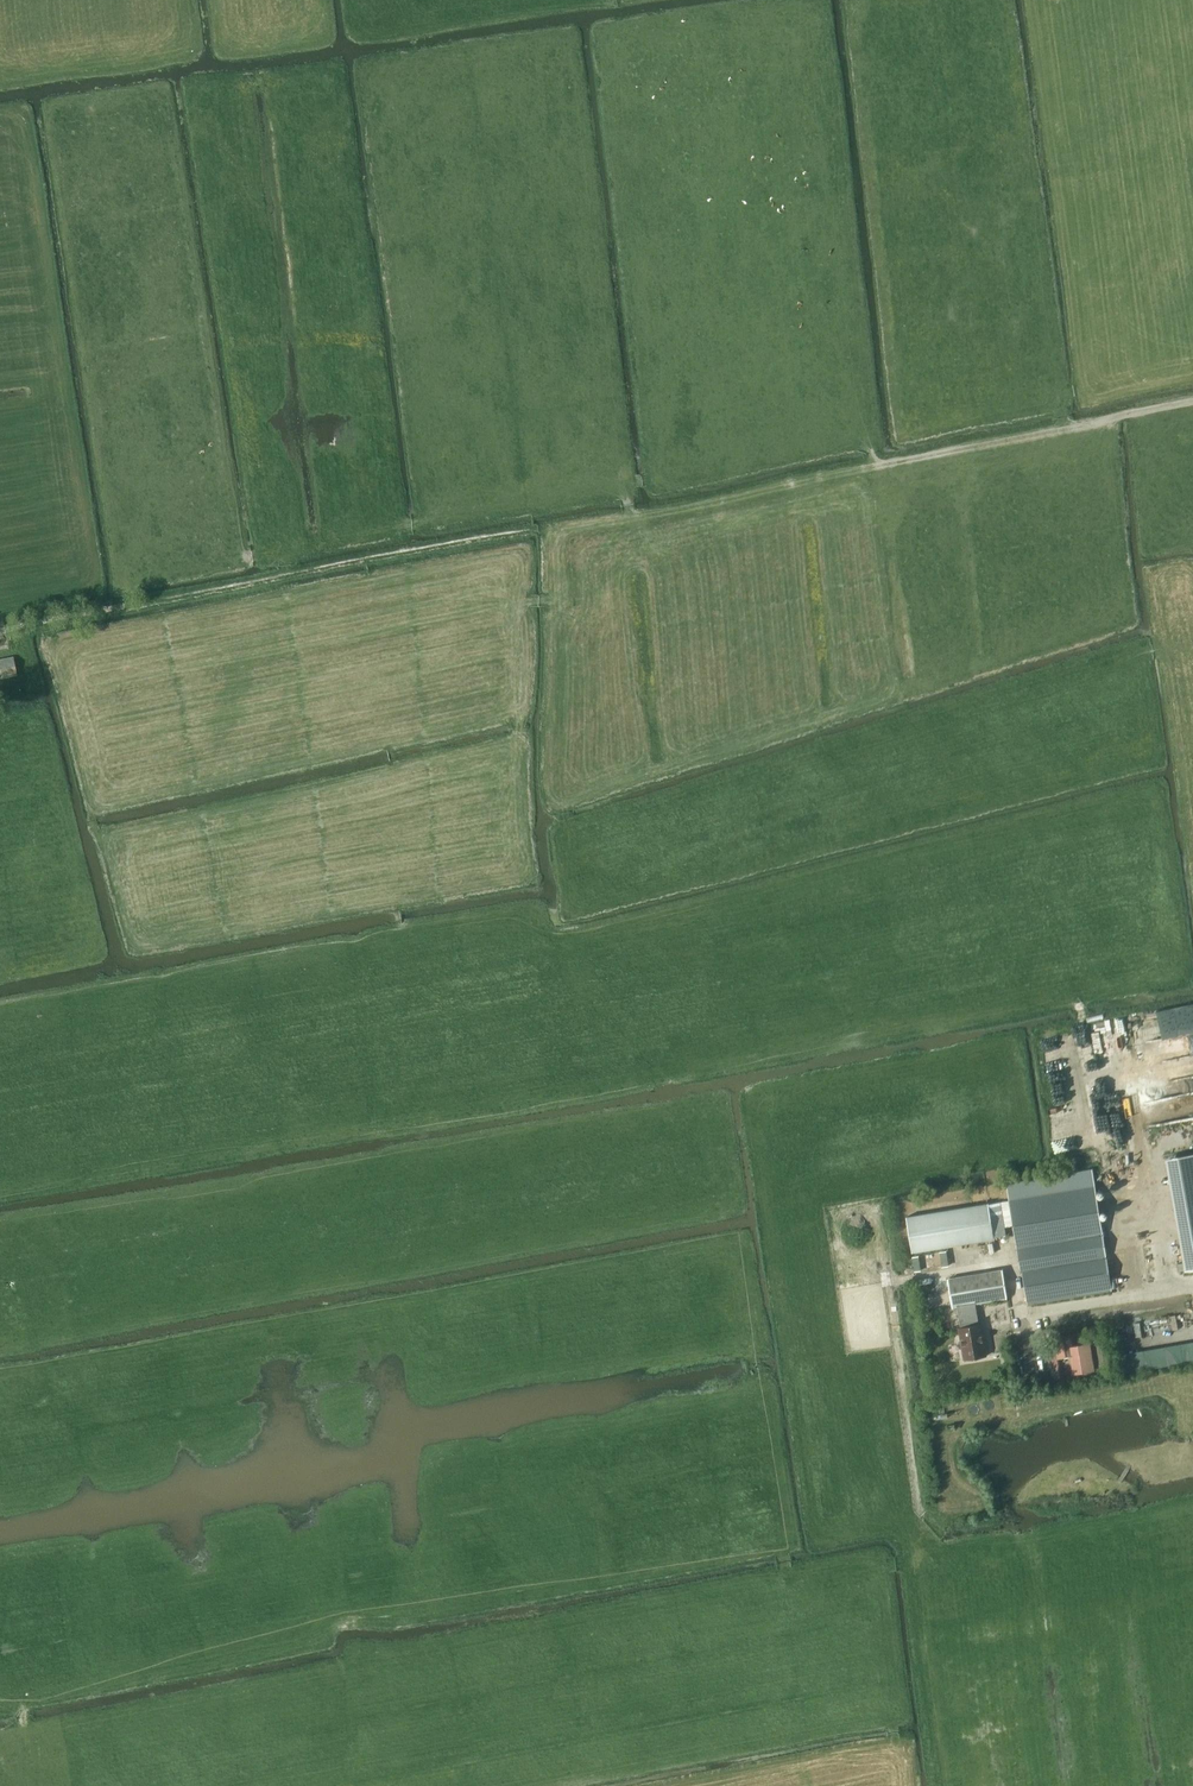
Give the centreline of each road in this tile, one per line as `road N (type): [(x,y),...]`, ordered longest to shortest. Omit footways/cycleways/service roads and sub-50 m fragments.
road 1 (track): [(536,529),(5,628)]

